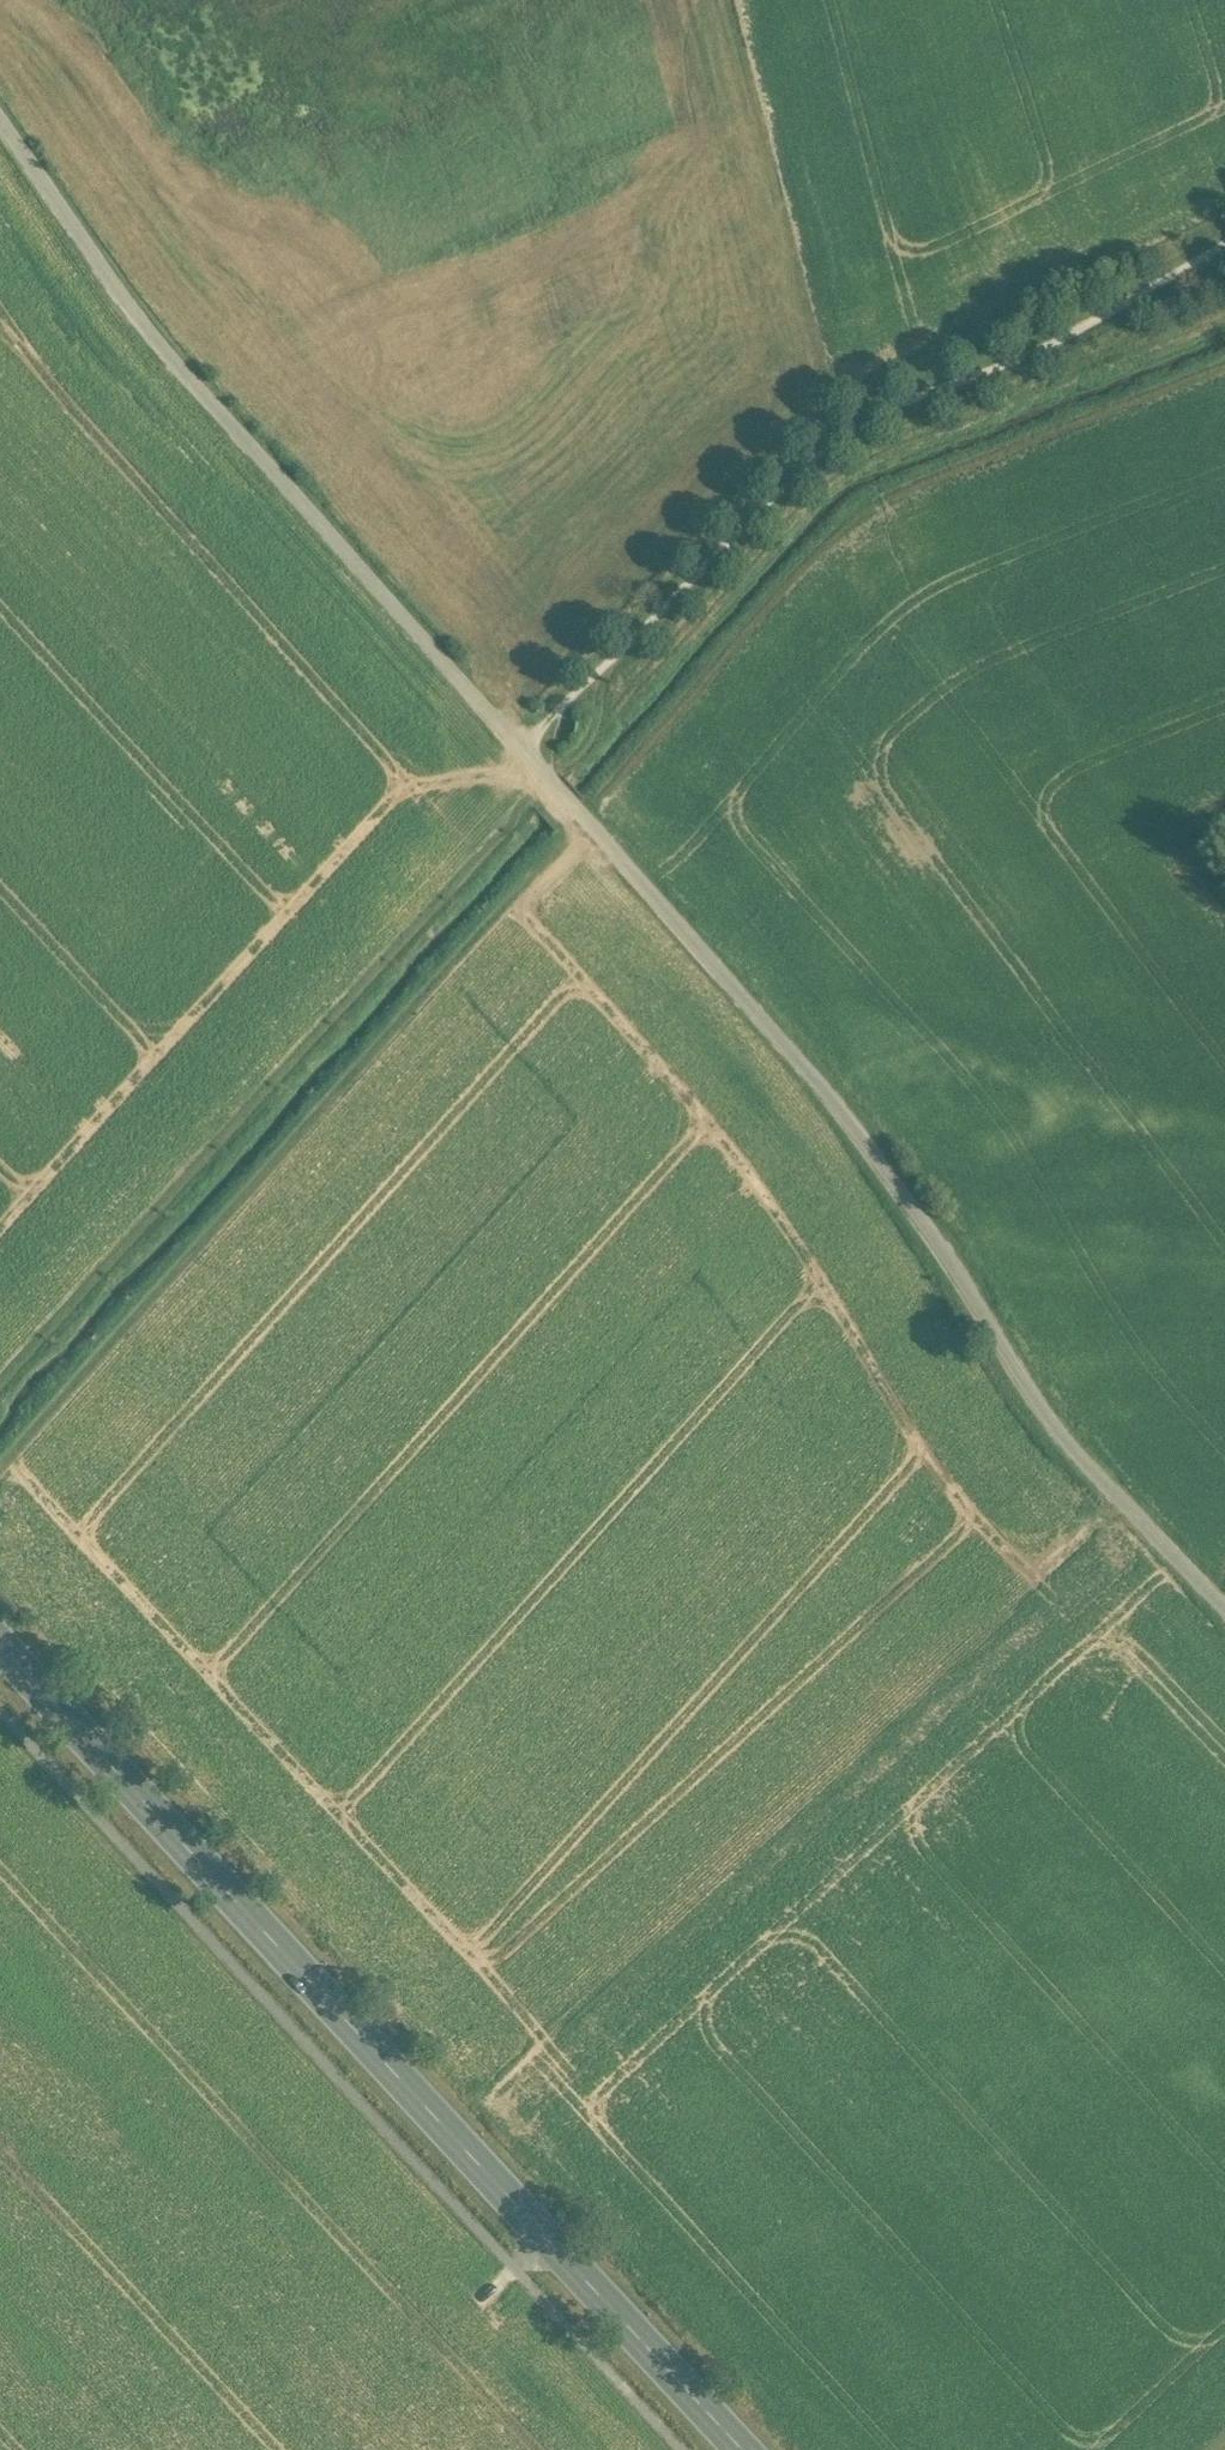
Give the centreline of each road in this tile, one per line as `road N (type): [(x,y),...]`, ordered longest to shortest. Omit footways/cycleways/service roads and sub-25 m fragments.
road 1 (unclassified): [(1224,1605),(1051,1416),(837,1104),(522,750)]
road 2 (primary): [(0,1633),(745,2449)]
road 3 (track): [(522,750),(826,446),(868,417),(1063,342),(1224,249)]
road 4 (track): [(522,750),(167,356),(0,120)]

